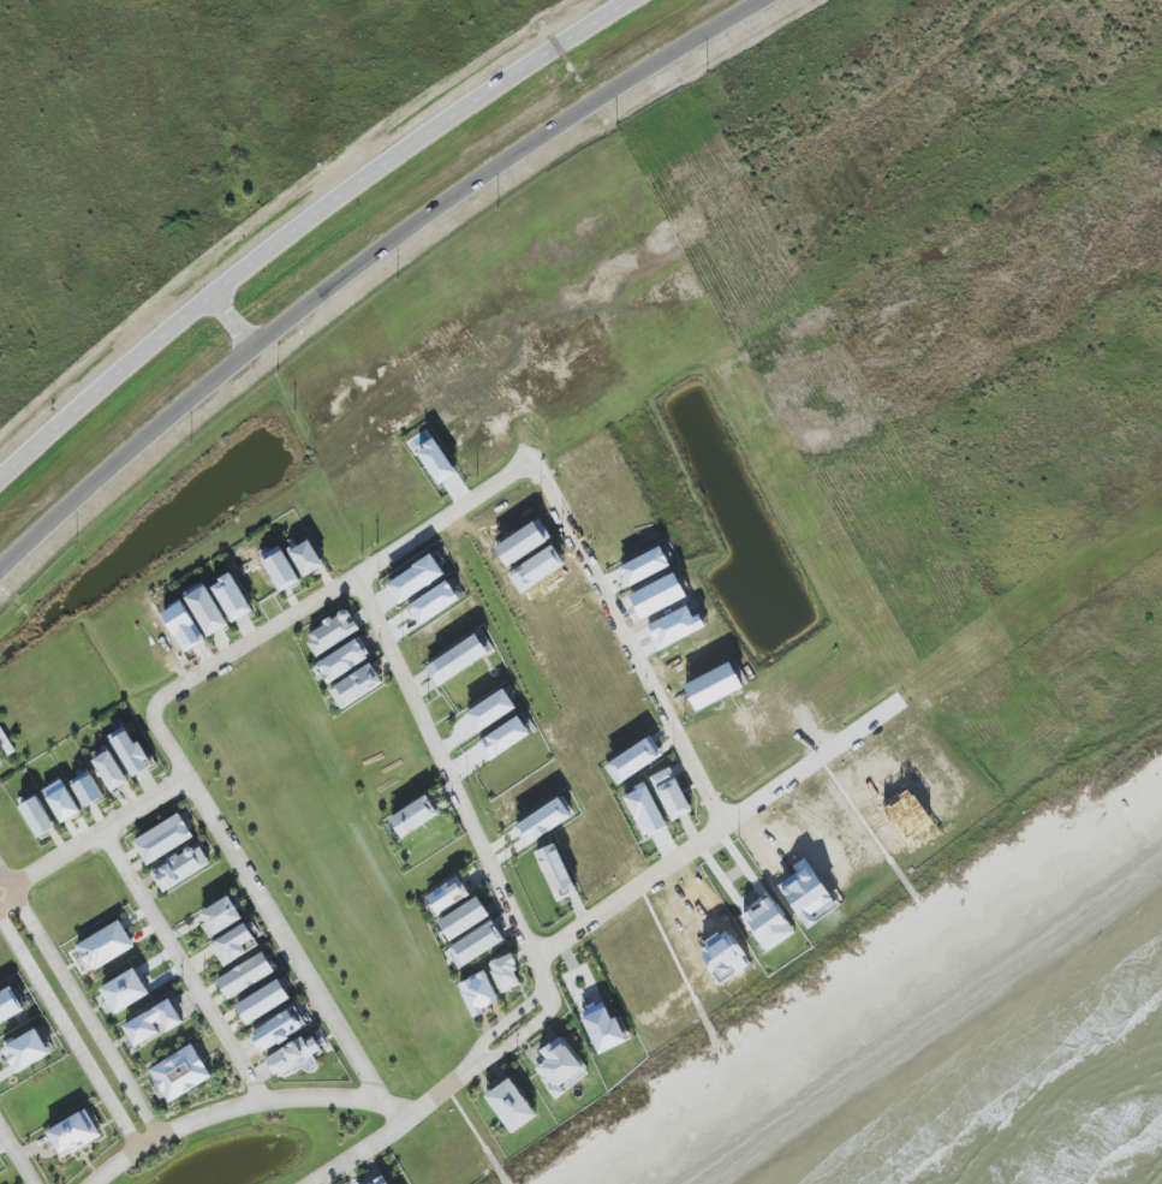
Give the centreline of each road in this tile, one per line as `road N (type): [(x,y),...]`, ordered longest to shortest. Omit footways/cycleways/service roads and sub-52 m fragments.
road 1 (primary): [(0,575),(84,490),(357,267),(579,113),(764,0)]
road 2 (primary): [(631,0),(258,258),(0,480)]
road 3 (residential): [(155,709),(154,722),(385,1105)]
road 4 (residential): [(550,993),(358,578)]
road 5 (residential): [(95,1183),(174,1129),(248,1106),(338,1100),(385,1105),(410,1120)]
road 6 (residential): [(267,1103),(105,832)]
road 7 (residential): [(160,1137),(0,870)]
road 8 (residential): [(0,923),(138,1150)]
road 9 (residential): [(358,578),(160,698),(155,709)]
road 10 (residential): [(189,780),(0,896)]
road 11 (residential): [(316,1183),(481,1061)]

